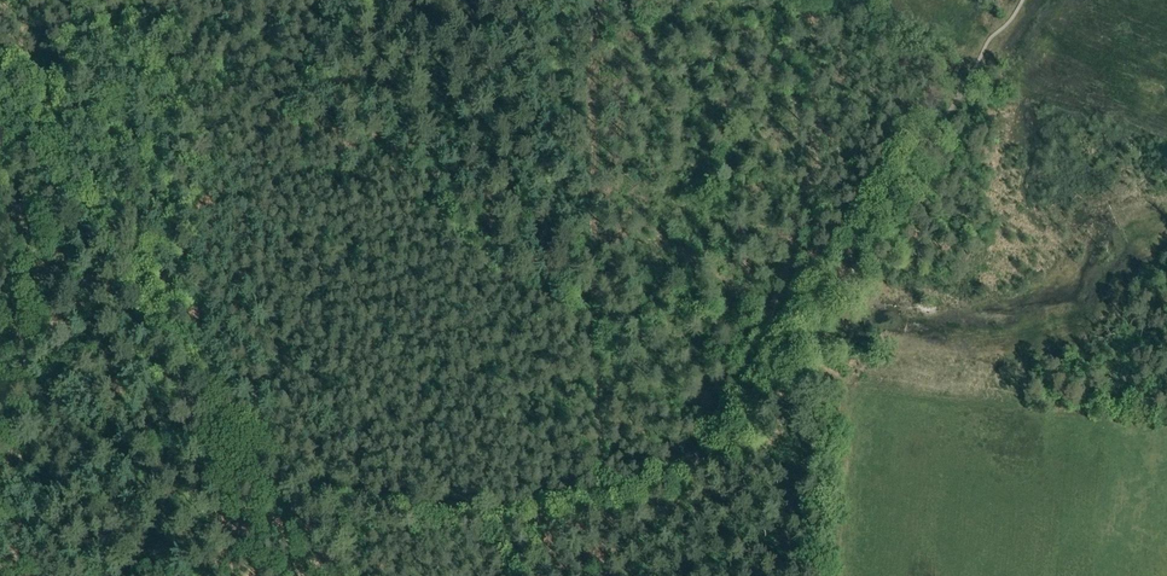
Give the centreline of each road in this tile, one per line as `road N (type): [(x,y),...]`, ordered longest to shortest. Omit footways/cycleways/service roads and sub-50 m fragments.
road 1 (track): [(608,498),(456,518),(400,512),(301,477),(266,453),(224,404),(0,90)]
road 2 (track): [(969,77),(730,451),(608,498)]
road 3 (track): [(0,496),(68,196)]
road 4 (track): [(203,373),(228,575)]

